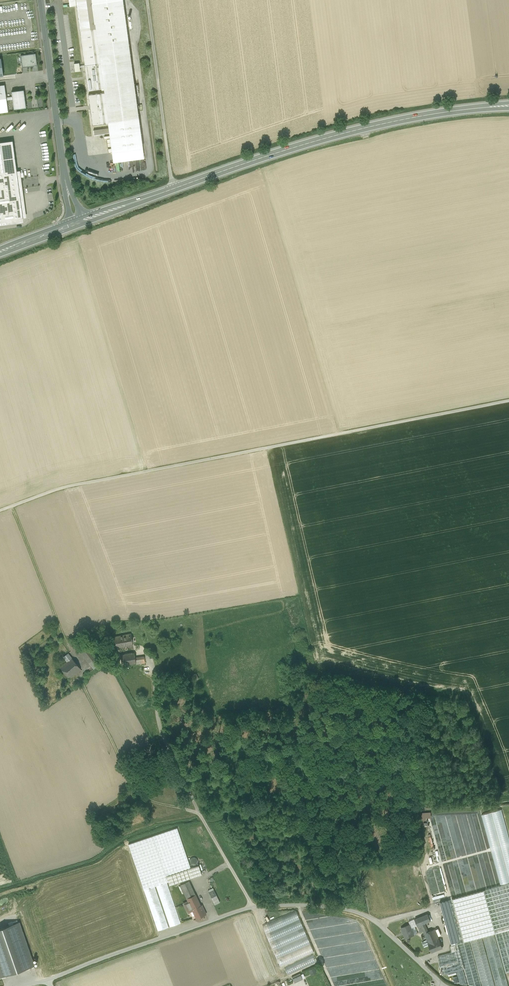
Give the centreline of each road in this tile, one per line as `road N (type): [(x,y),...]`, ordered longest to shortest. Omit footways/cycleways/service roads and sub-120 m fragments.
road 1 (track): [(0,510),(60,488),(508,401)]
road 2 (secondary): [(78,222),(342,134),(508,106)]
road 3 (unclassified): [(48,980),(237,911),(277,905),(371,916),(449,985)]
road 4 (track): [(253,908),(197,810),(145,798),(135,787),(78,680),(85,671)]
road 5 (unclassified): [(41,0),(78,222)]
road 6 (track): [(149,0),(173,189)]
road 7 (track): [(197,810),(164,745),(153,664),(139,648)]
road 8 (track): [(70,645),(11,506)]

